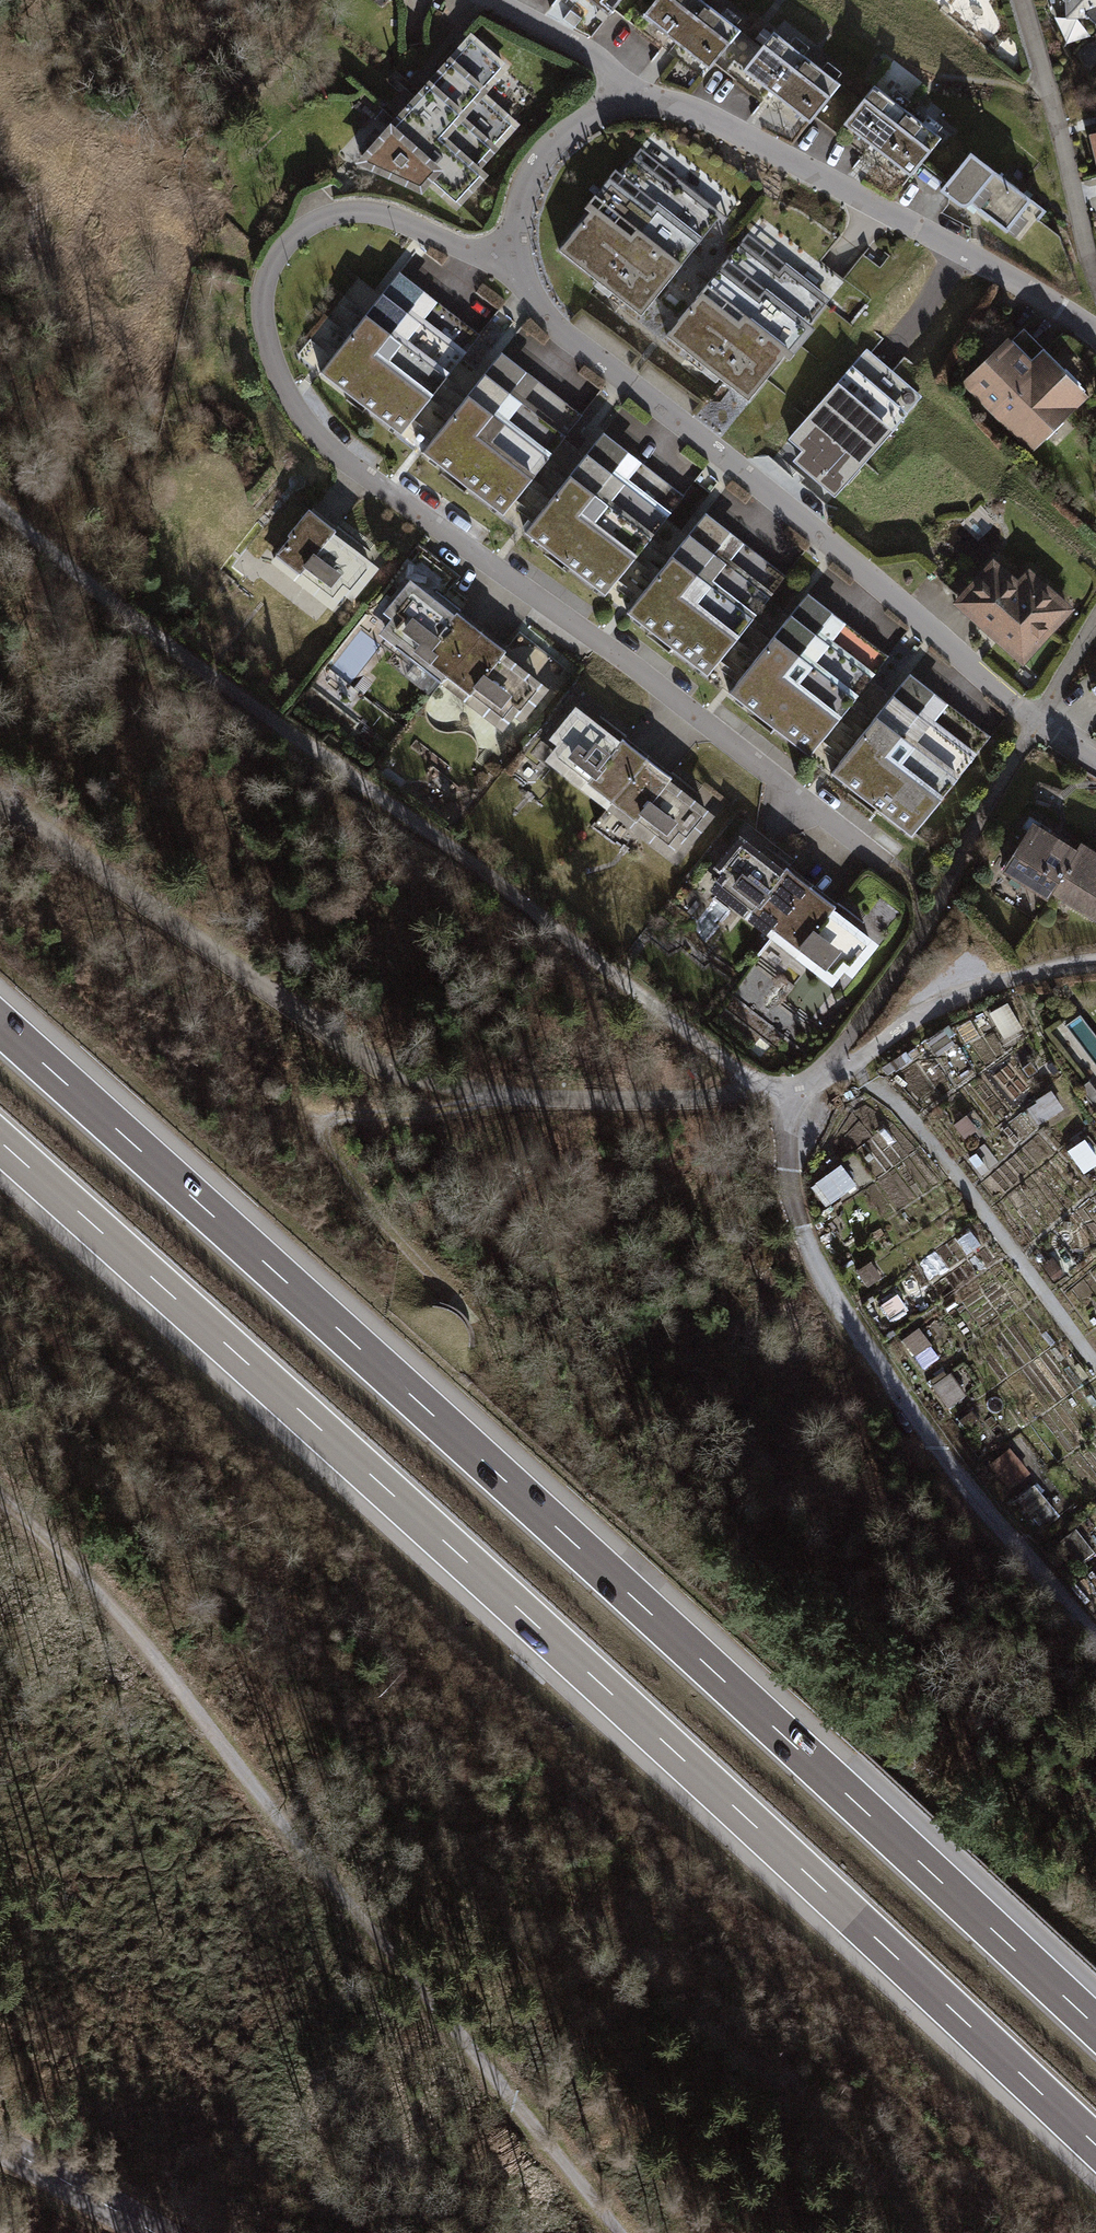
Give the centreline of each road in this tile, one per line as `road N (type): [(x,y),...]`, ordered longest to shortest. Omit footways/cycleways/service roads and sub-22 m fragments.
road 1 (motorway): [(0,1143),(1095,2146)]
road 2 (motorway): [(1095,2026),(0,1024)]
road 3 (residential): [(514,255),(465,246),(371,209),(335,213),(303,229),(267,290),(266,321),(281,372),(328,446),(886,862)]
road 4 (track): [(0,482),(85,568),(772,1090)]
road 5 (track): [(0,1502),(155,1648),(619,2232)]
road 6 (track): [(0,799),(395,1073),(554,1099),(695,1099),(799,1087)]
road 7 (residential): [(514,255),(539,303),(569,338),(914,613),(1018,710),(1095,762)]
road 8 (track): [(1095,1642),(952,1467),(843,1313),(807,1245),(789,1181),(799,1087)]
road 9 (residential): [(627,103),(682,106),(737,132),(1095,332)]
road 10 (track): [(509,1097),(406,1114),(322,1104),(312,1111),(334,1159),(451,1298)]
road 11 (residential): [(799,1087),(828,1078),(958,999),(1019,977),(1095,964)]
road 12 (residential): [(627,103),(583,120),(542,156),(520,200),(514,255)]
road 13 (tertiary): [(156,2232),(0,2144)]
road 14 (residential): [(627,103),(593,56),(492,0)]

